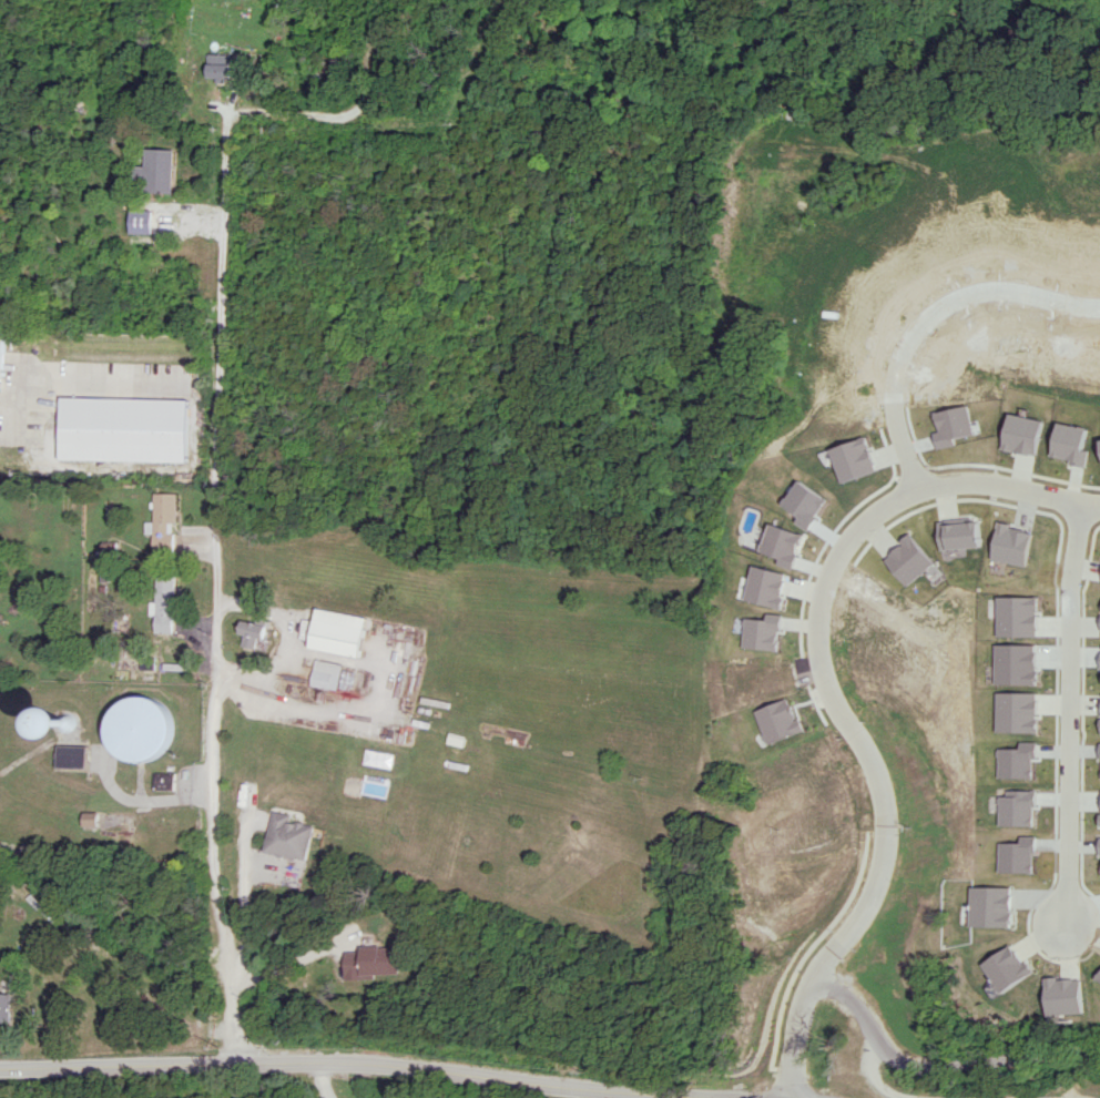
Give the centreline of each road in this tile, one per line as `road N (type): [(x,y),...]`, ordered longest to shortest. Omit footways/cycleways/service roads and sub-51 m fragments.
road 1 (residential): [(788,1097),(805,985),(867,895),(884,842),(880,787),(827,684),(814,630),(843,548),(876,511),(918,489),(969,481),(1099,506)]
road 2 (tertiary): [(0,1068),(371,1063),(736,1097)]
road 3 (residential): [(1079,505),(1068,568),(1065,933)]
road 4 (residential): [(918,489),(893,407),(898,355),(945,299),(977,293),(1099,309)]
road 5 (residential): [(815,972),(847,997),(897,1060),(927,1067),(1099,1050)]

